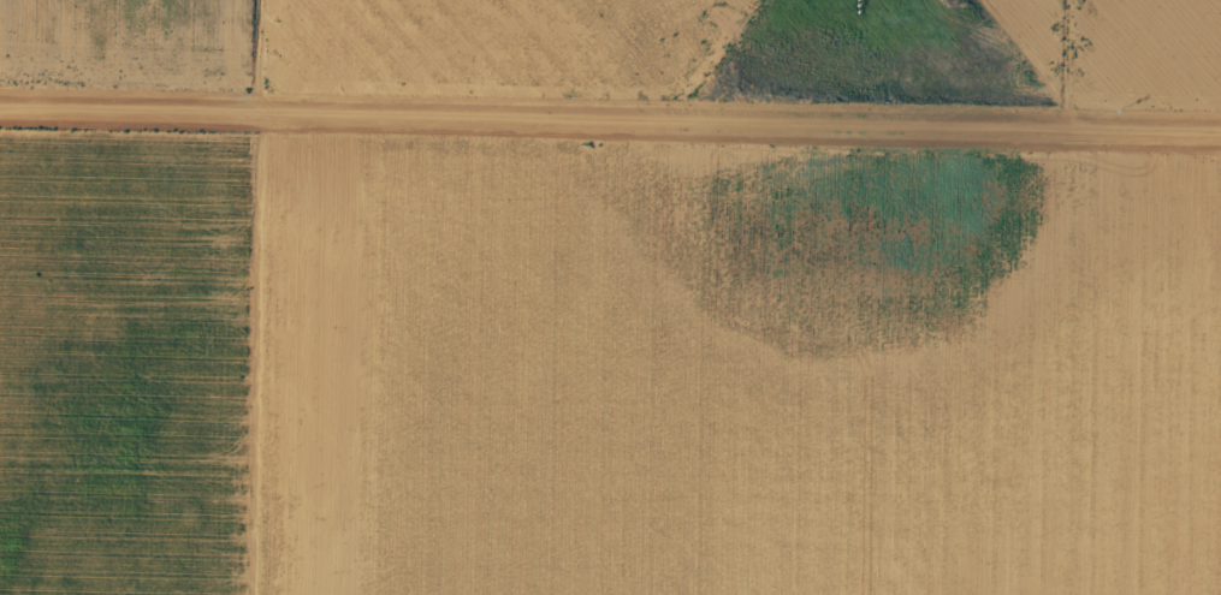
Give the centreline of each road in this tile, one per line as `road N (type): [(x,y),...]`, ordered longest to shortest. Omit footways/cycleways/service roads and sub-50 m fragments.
road 1 (residential): [(1220,157),(0,133)]

